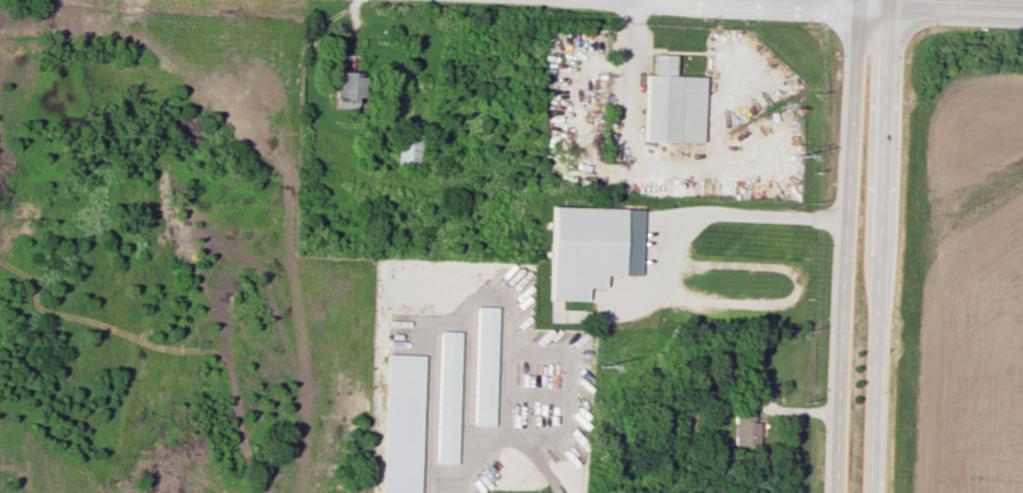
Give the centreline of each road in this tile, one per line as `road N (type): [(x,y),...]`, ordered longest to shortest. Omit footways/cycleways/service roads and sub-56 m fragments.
road 1 (primary): [(857,0),(841,492)]
road 2 (primary): [(876,492),(891,0)]
road 3 (residential): [(415,0),(857,11)]
road 4 (secondary): [(857,11),(1022,18)]

